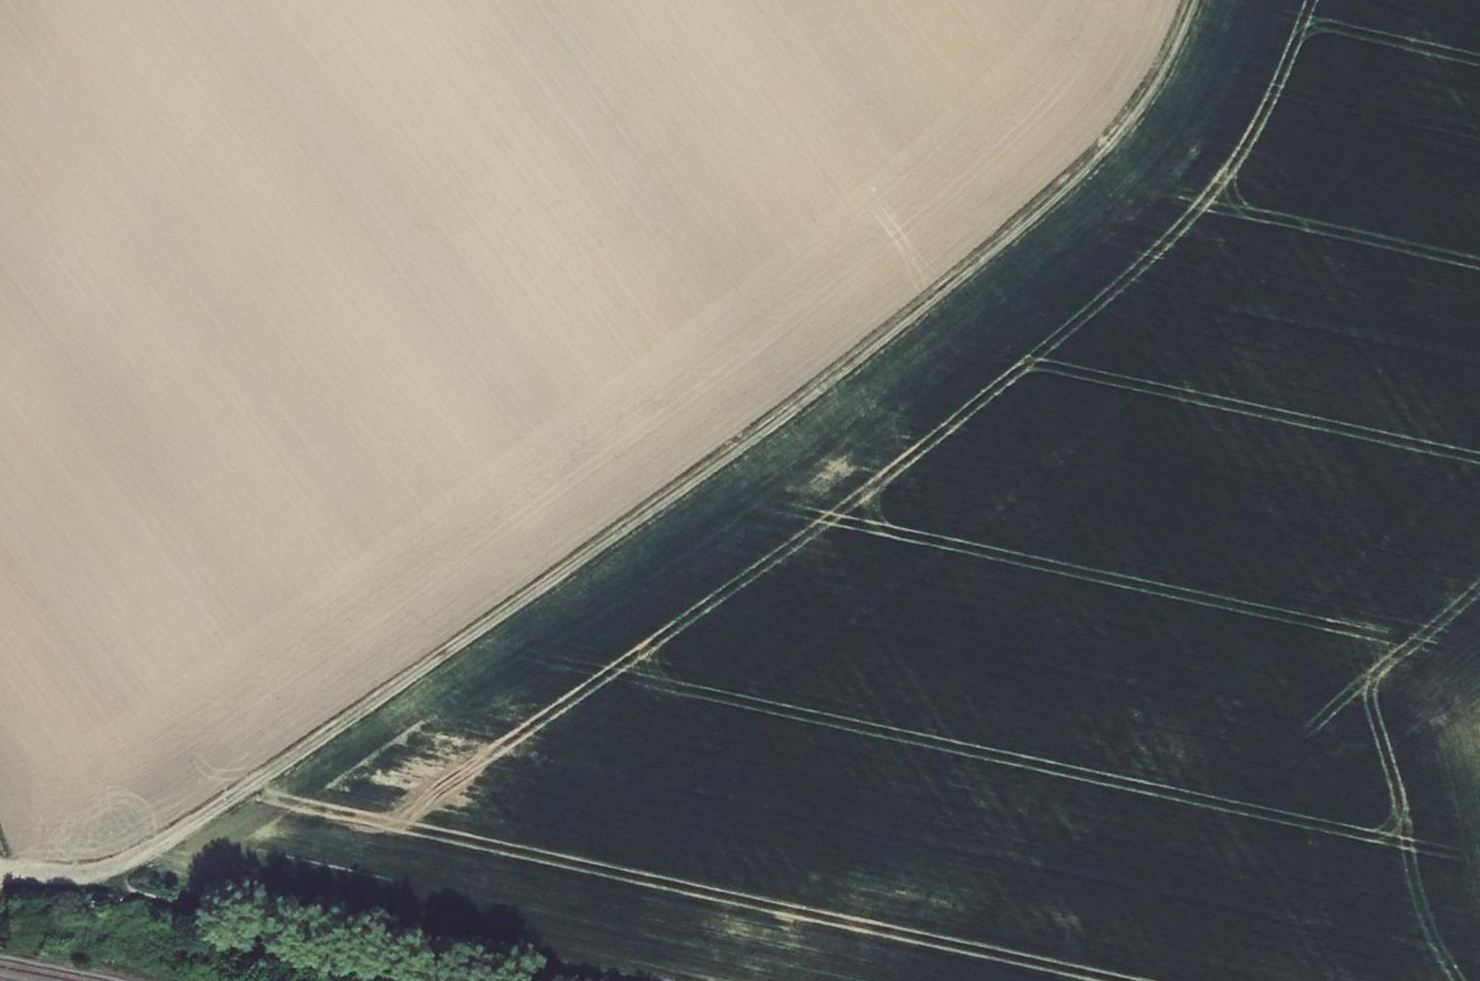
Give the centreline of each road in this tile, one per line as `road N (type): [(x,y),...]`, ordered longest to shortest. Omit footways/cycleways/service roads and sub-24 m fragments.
road 1 (track): [(0,879),(63,880),(117,868),(166,844),(806,400),(1080,179),(1151,93),(1193,0)]
road 2 (track): [(458,980),(63,880)]

